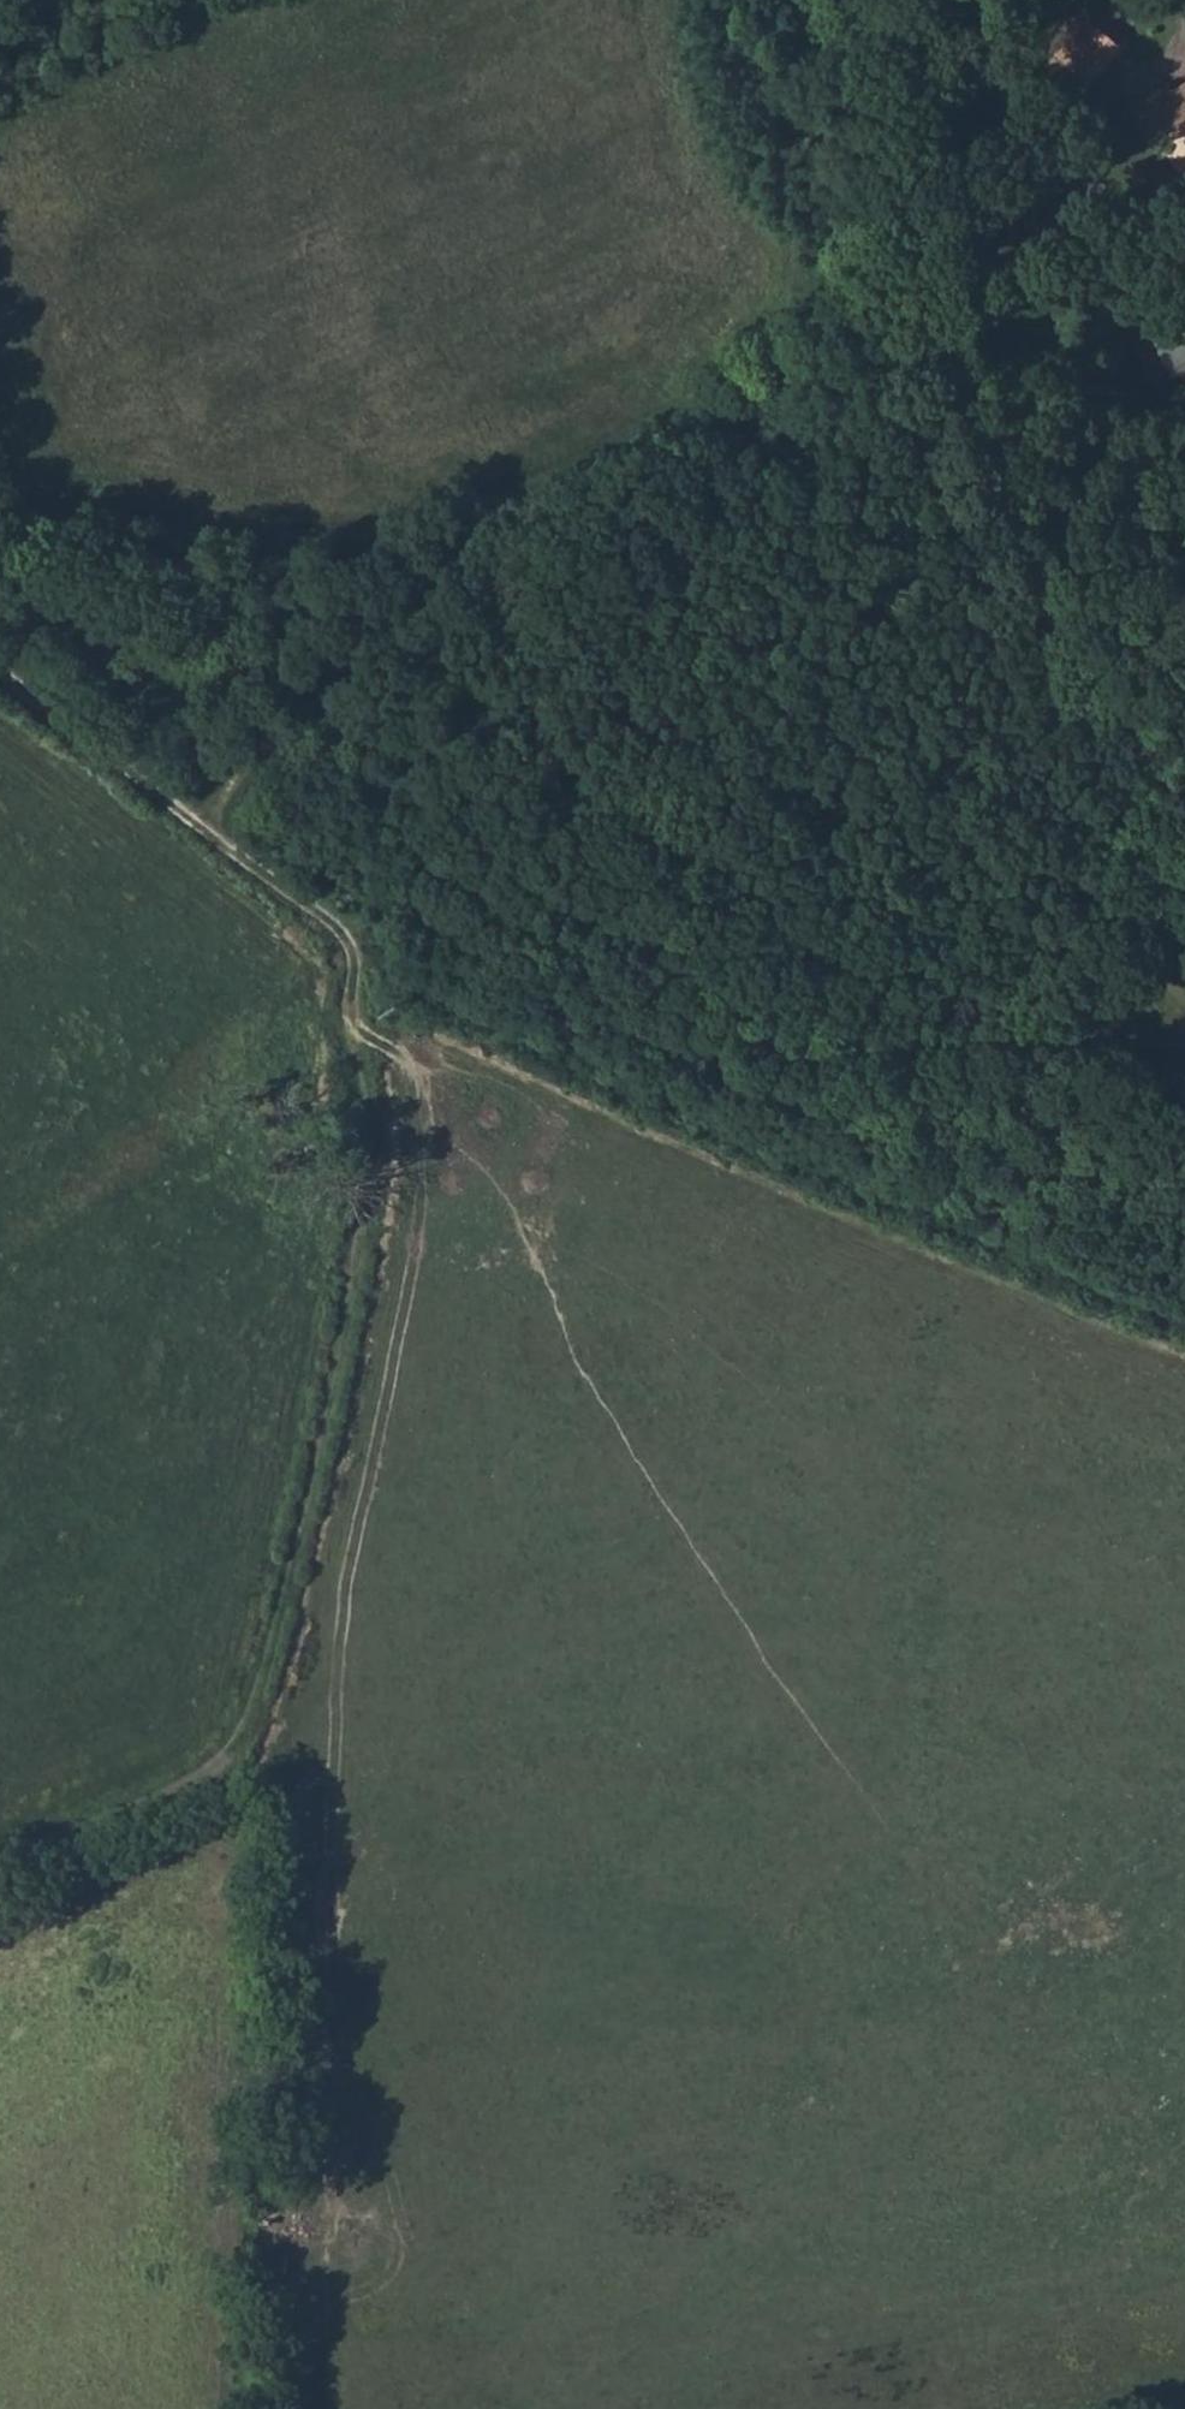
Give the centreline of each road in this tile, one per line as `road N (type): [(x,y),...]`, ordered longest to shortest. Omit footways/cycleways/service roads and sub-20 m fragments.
road 1 (track): [(208,831),(352,941),(350,1034),(366,1103),(344,1344),(232,1747),(118,1818),(0,1867)]
road 2 (track): [(0,668),(208,831)]

